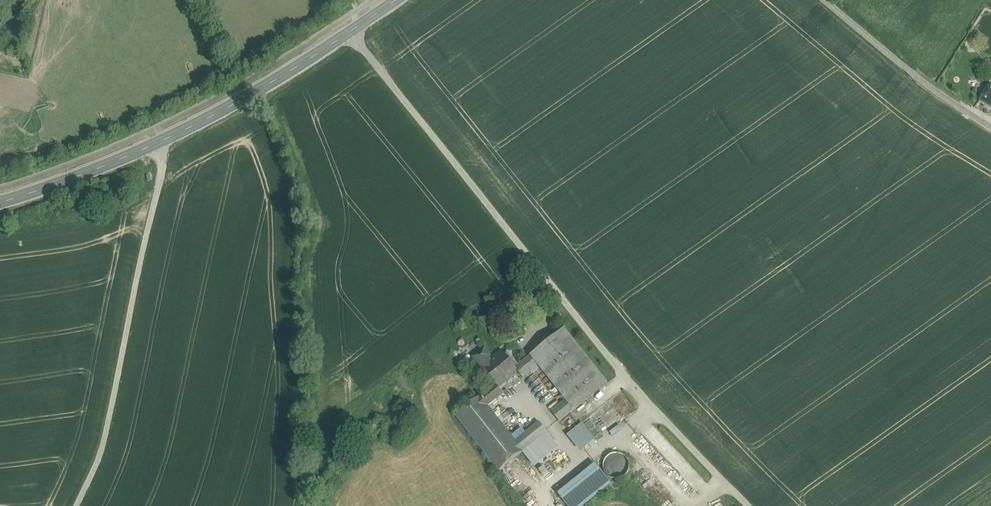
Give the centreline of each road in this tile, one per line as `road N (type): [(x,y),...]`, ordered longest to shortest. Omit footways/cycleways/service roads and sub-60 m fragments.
road 1 (unclassified): [(747,505),(652,411),(348,33)]
road 2 (unclassified): [(76,505),(106,441),(163,159),(157,142)]
road 3 (secondary): [(157,142),(348,33)]
road 4 (unclassified): [(828,0),(932,89),(990,127)]
road 5 (secondary): [(0,201),(157,142)]

